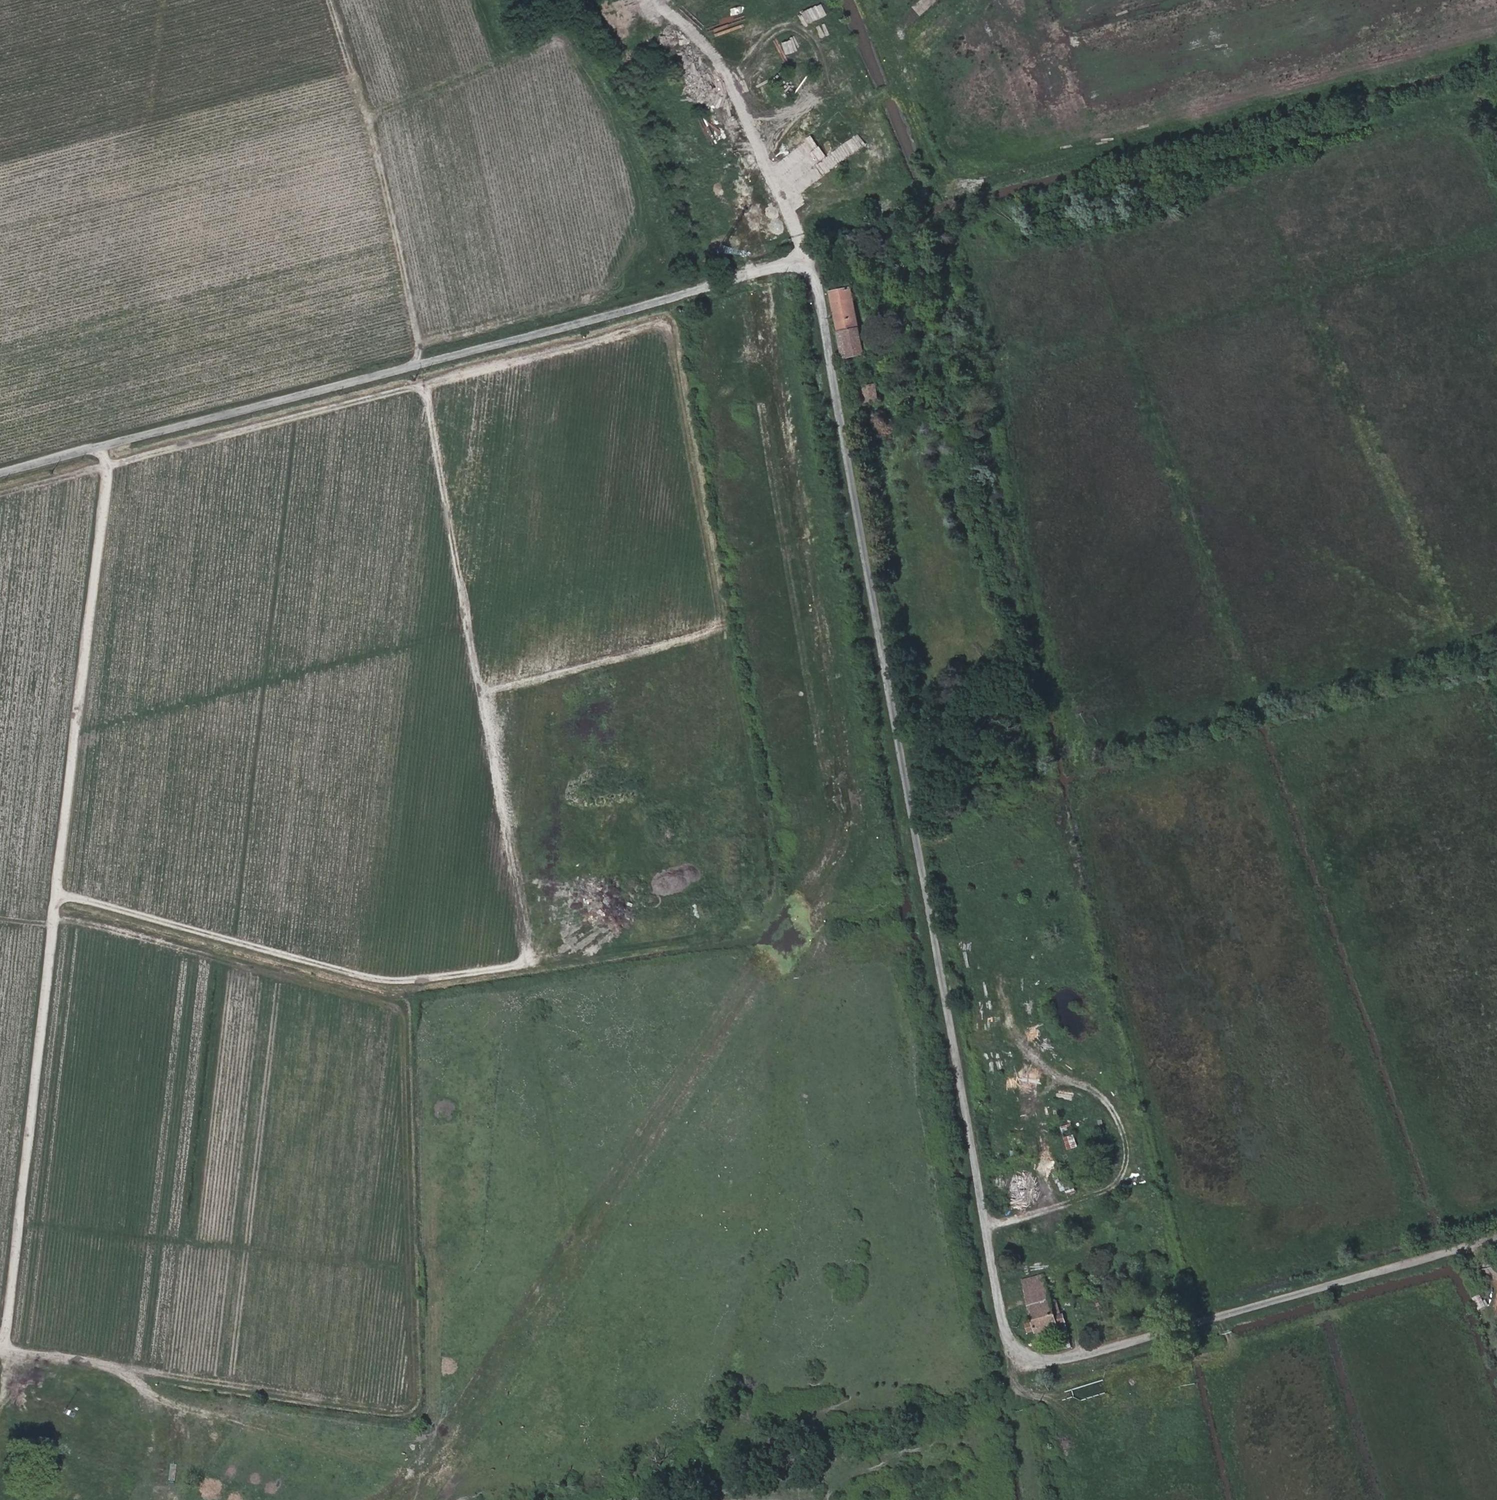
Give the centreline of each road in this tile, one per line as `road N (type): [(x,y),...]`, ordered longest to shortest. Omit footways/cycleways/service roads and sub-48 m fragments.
road 1 (unclassified): [(0,471),(776,267),(813,270),(1017,1356),(1496,1230)]
road 2 (track): [(5,1350),(93,1363),(213,1417),(435,1476)]

